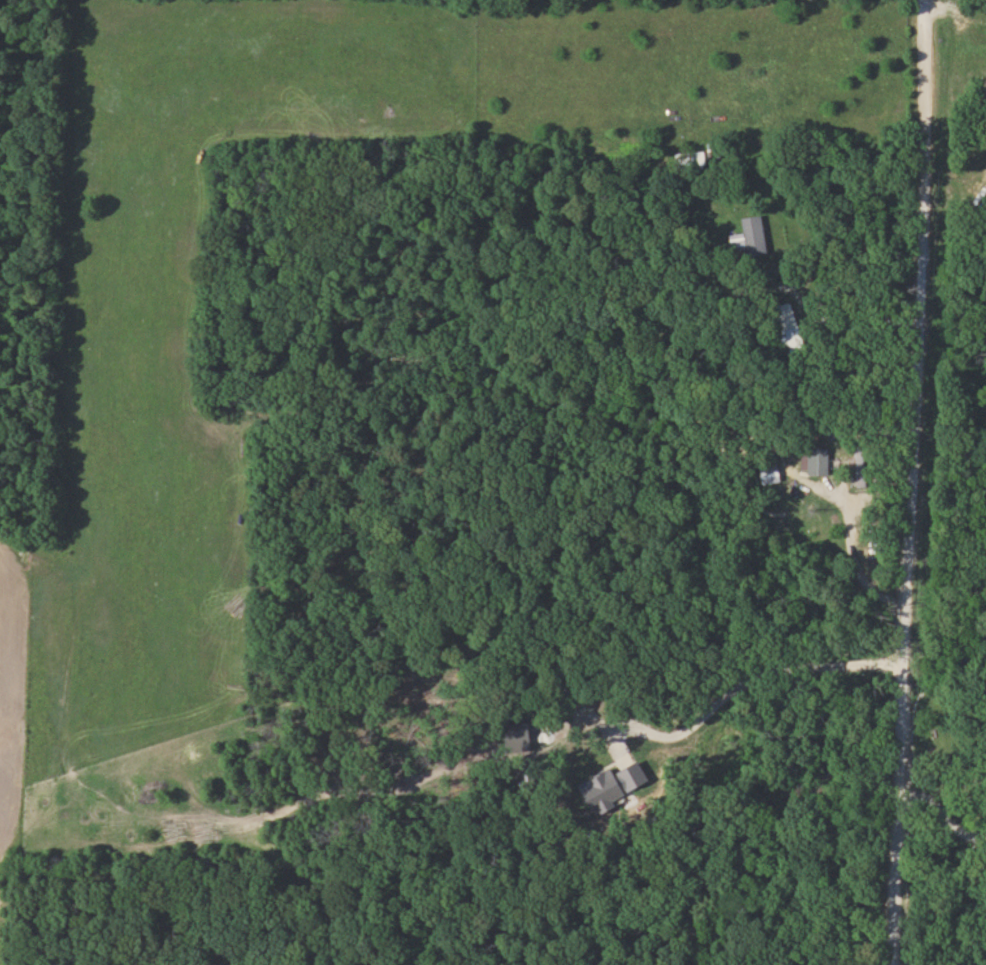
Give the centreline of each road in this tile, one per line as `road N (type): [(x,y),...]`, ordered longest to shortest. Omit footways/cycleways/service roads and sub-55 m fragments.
road 1 (residential): [(889,964),(919,0)]

